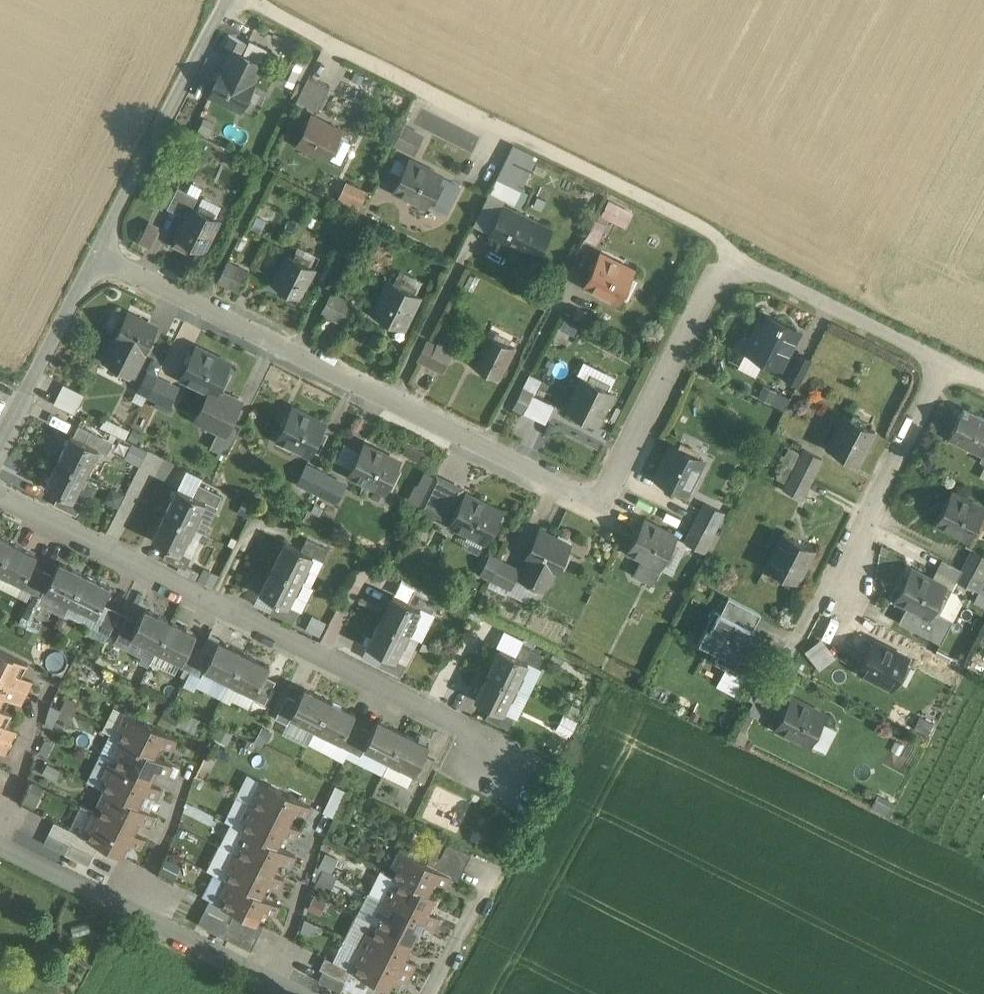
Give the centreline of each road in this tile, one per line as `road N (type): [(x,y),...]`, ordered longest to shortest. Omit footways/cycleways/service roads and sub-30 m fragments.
road 1 (residential): [(94,255),(601,499),(725,252),(946,359)]
road 2 (residential): [(544,771),(0,494)]
road 3 (track): [(725,252),(707,232),(245,0)]
road 4 (residential): [(94,255),(225,0)]
road 5 (residential): [(946,359),(832,589)]
road 6 (residential): [(0,441),(94,255)]
road 7 (residential): [(326,818),(293,927),(268,975)]
road 8 (residential): [(193,764),(171,830),(129,906)]
road 9 (residential): [(129,906),(268,975)]
road 10 (residential): [(426,993),(499,864)]
road 11 (residential): [(0,842),(129,906)]

